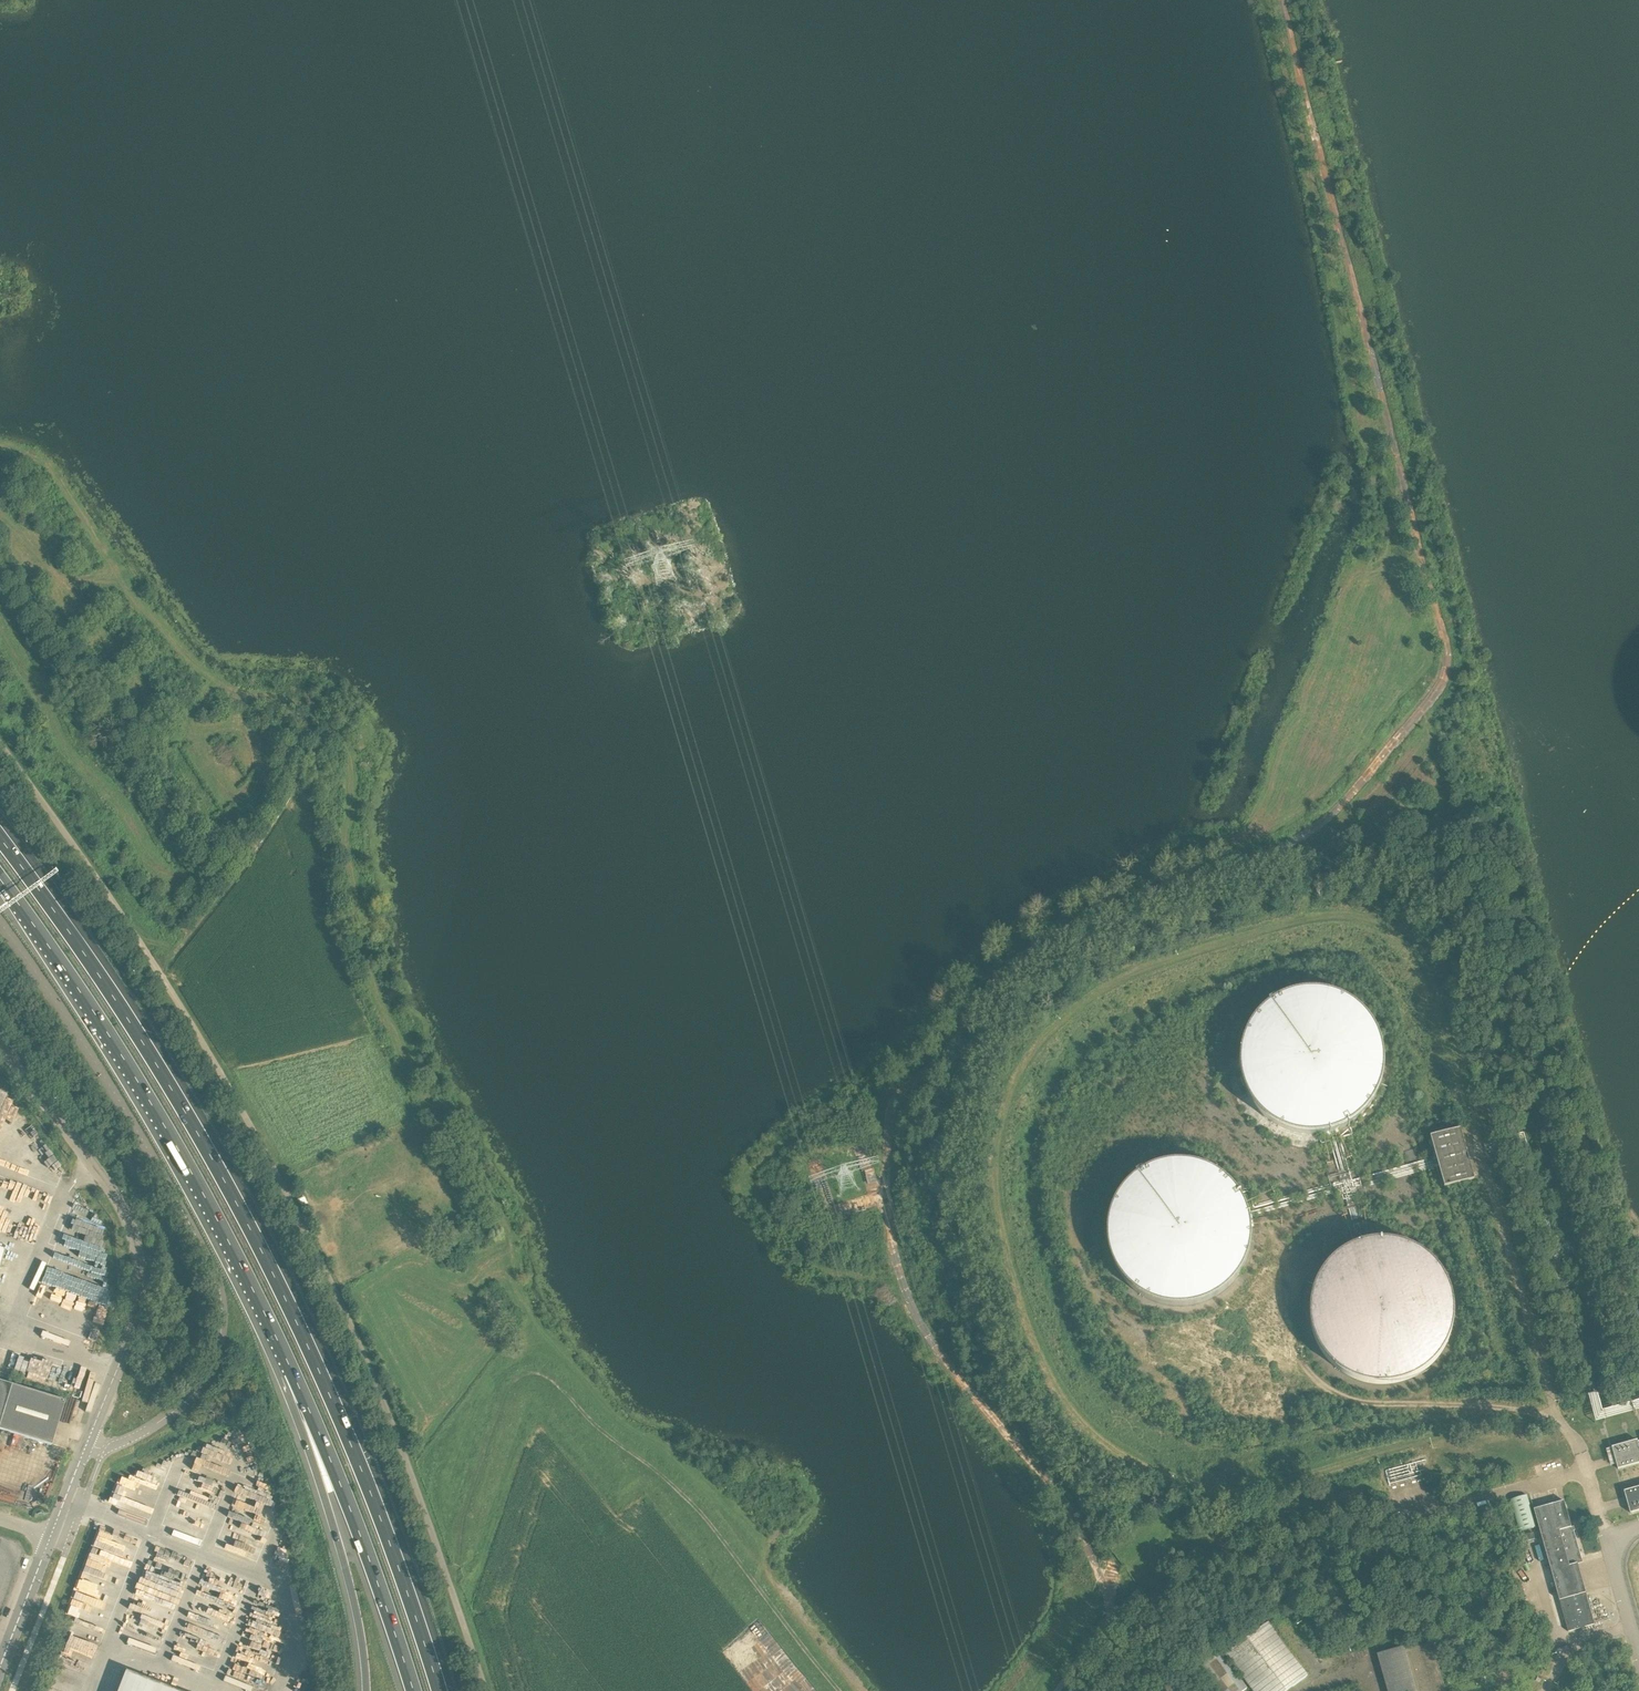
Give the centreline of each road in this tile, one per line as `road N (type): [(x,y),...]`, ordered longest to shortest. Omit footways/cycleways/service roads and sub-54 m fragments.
road 1 (track): [(1110,1623),(1107,1592),(1077,1522),(919,1325),(889,1231),(887,1121),(896,1088),(934,1067),(1000,966),(1143,899),(1426,815),(1443,794),(1430,730),(1447,672),(1441,634),(1281,0)]
road 2 (unclassified): [(486,1690),(388,1411),(280,1179),(149,953),(0,749)]
road 3 (motorway): [(440,1690),(358,1459),(281,1285),(179,1101),(0,838)]
road 4 (unclassified): [(87,1444),(105,1449),(123,1442),(194,1392),(217,1352),(222,1301),(131,1115),(0,922)]
road 5 (motorway): [(0,879),(183,1157),(293,1373)]
road 6 (unclassified): [(87,1444),(132,1330),(135,1244),(123,1206),(0,1043)]
road 7 (motorway): [(293,1373),(414,1690)]
road 8 (motorway): [(293,1373),(353,1593),(367,1690)]
road 9 (unclassified): [(0,1668),(52,1535)]

